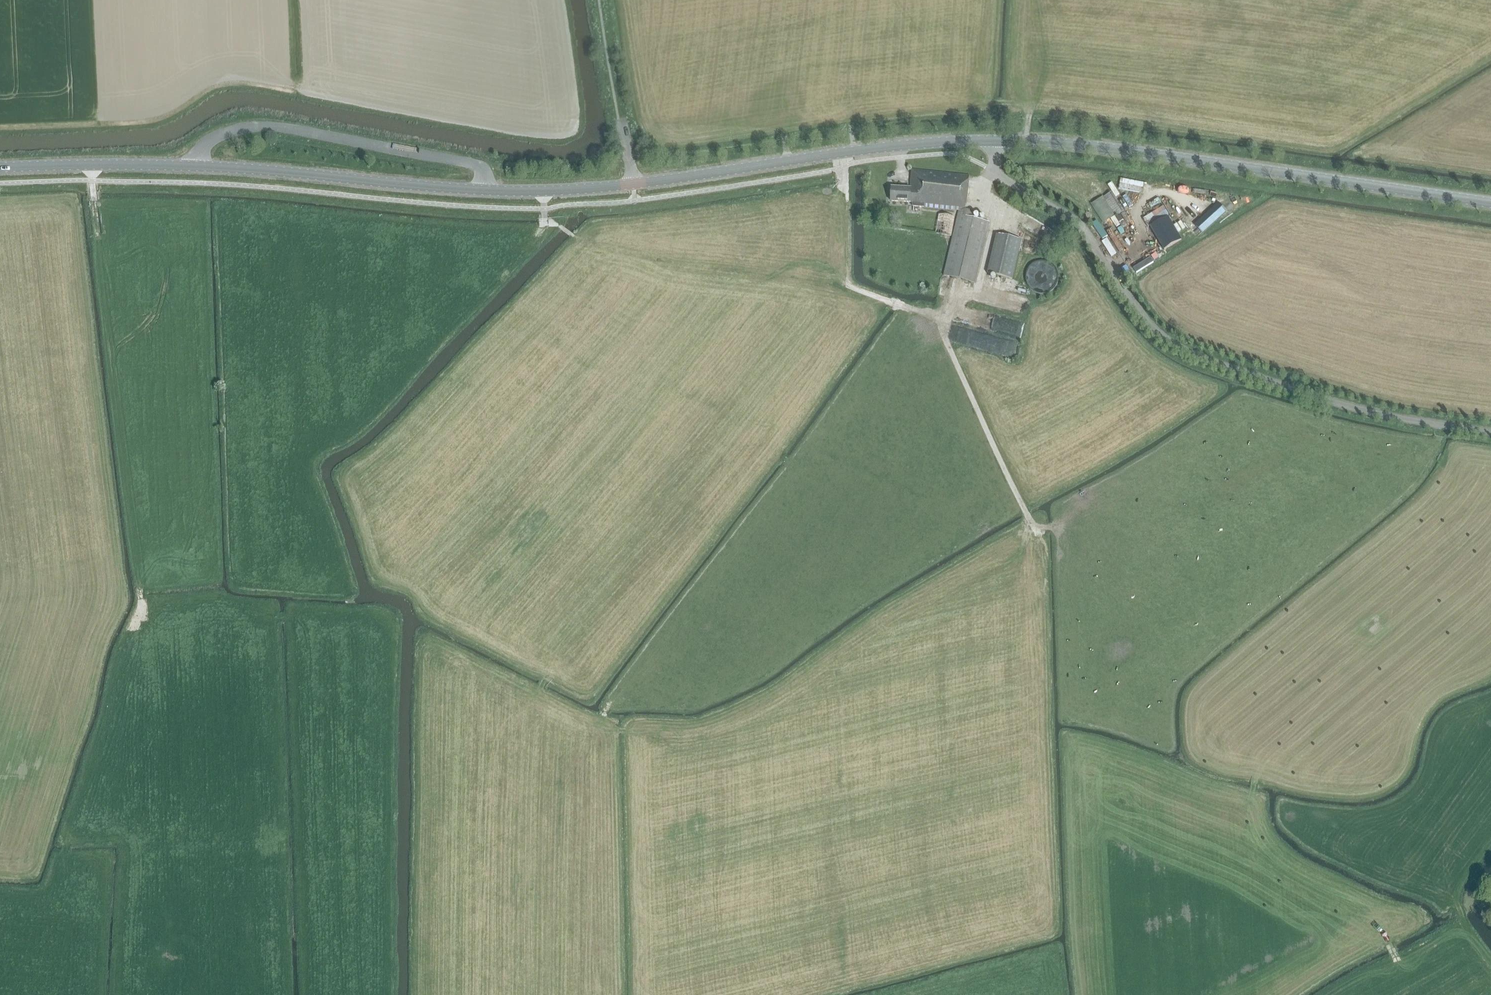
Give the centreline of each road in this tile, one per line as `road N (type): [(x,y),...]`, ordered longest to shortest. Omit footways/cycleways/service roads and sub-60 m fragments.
road 1 (tertiary): [(995,140),(525,192),(190,164),(0,167)]
road 2 (unclassified): [(1490,434),(1383,417),(1174,345),(1148,322),(1084,232),(994,170),(995,140)]
road 3 (tertiary): [(1490,203),(1137,151),(995,140)]
road 4 (track): [(839,153),(850,285),(949,319)]
road 5 (track): [(605,0),(620,122)]

